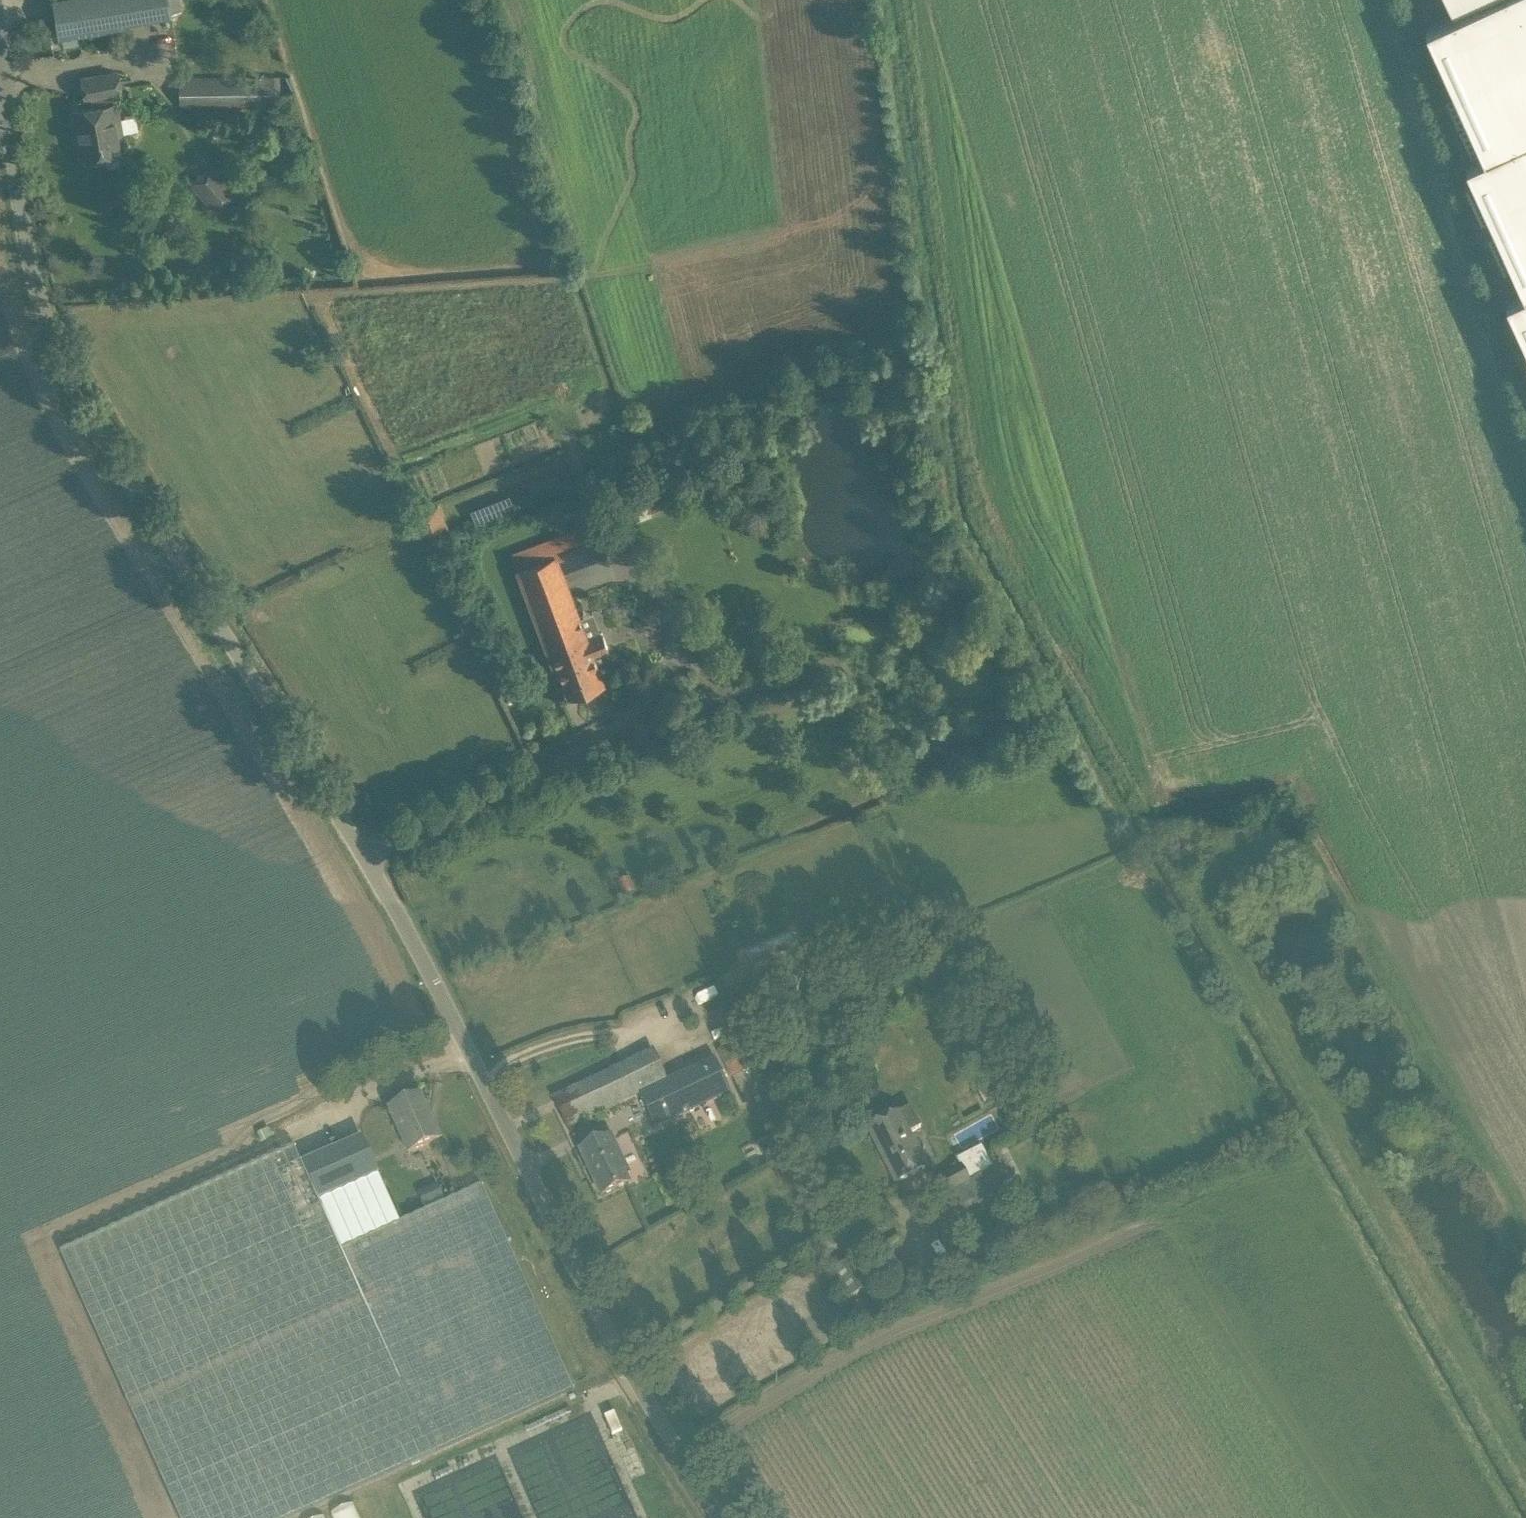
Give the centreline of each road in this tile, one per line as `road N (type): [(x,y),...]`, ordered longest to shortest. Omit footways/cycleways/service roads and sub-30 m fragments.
road 1 (unclassified): [(722,1517),(653,1411),(341,823),(220,637),(59,355),(21,214),(6,83)]

